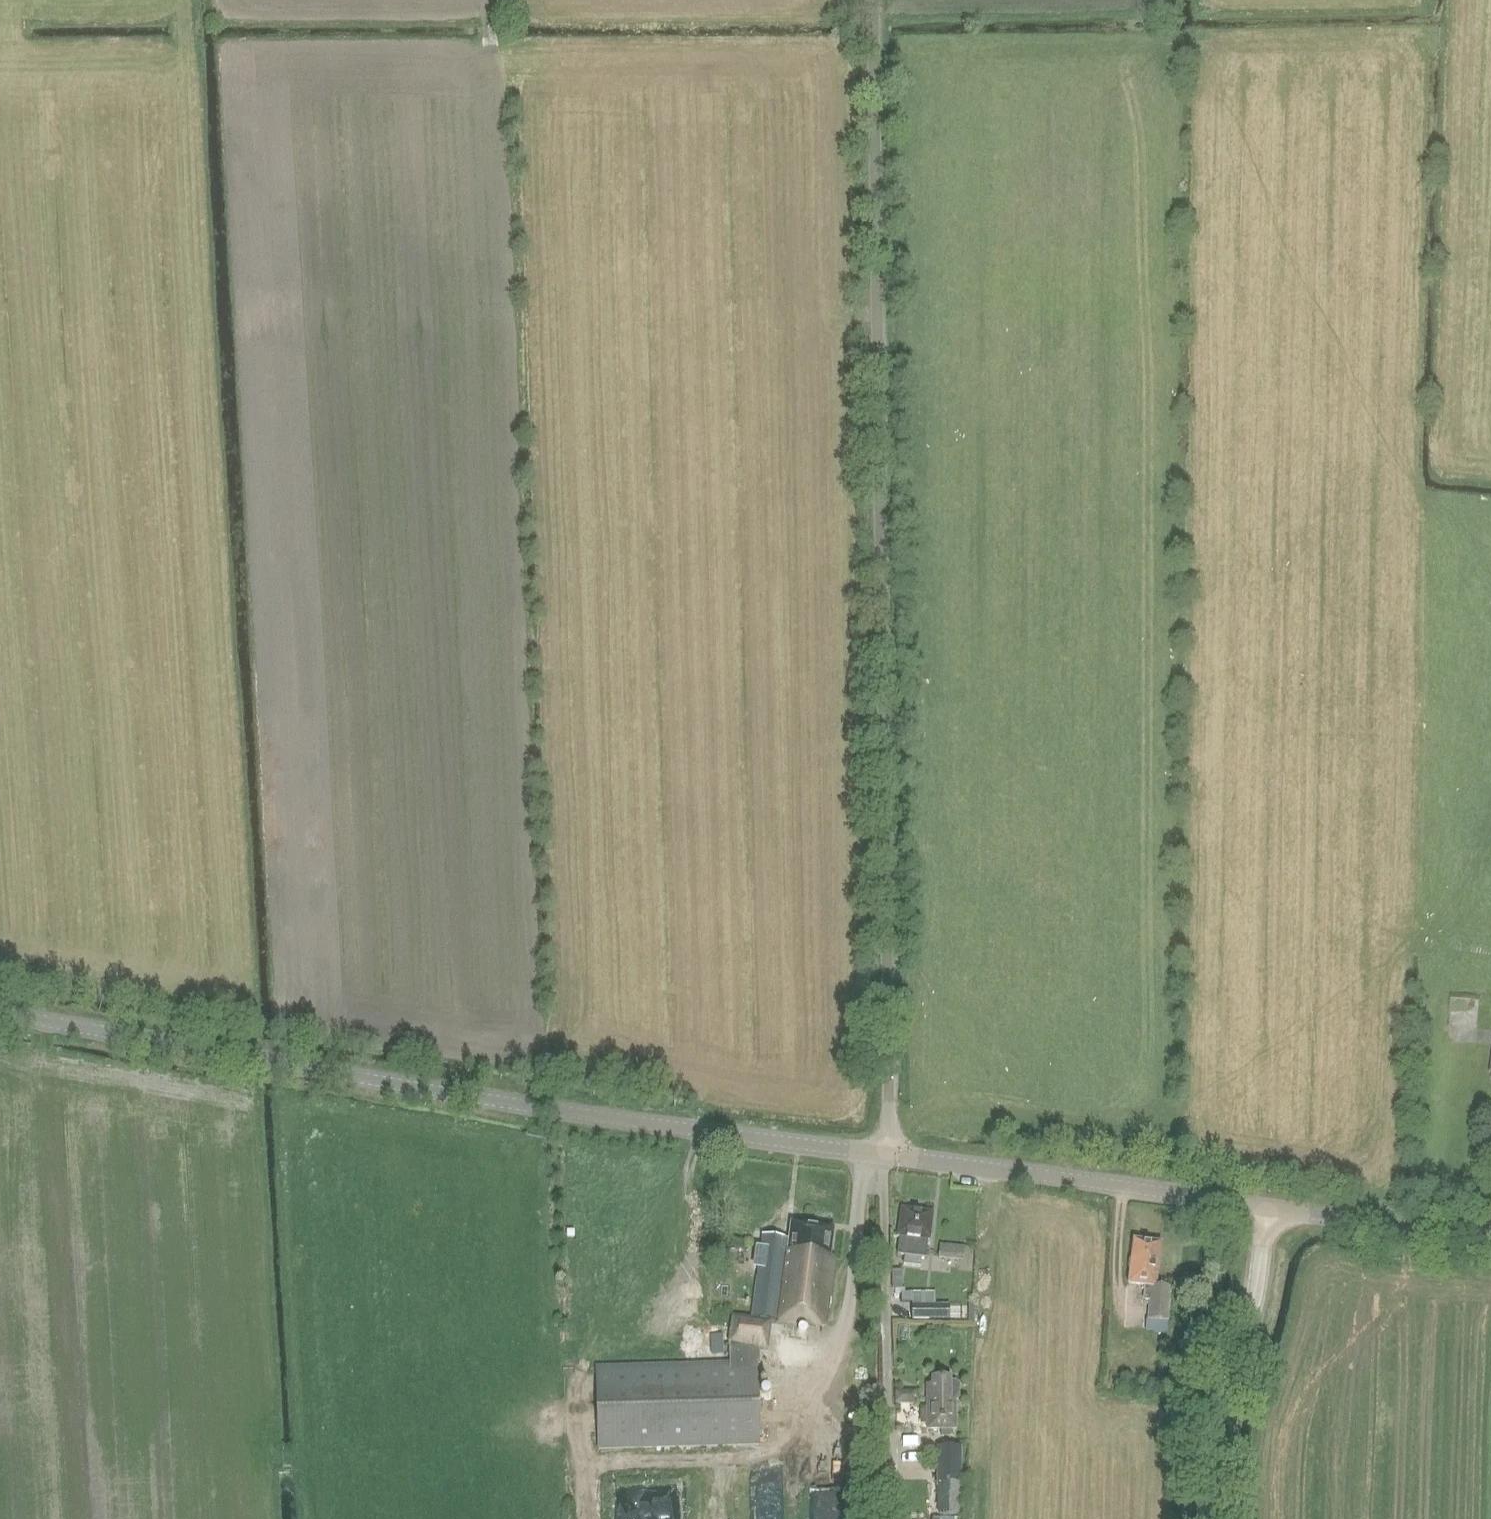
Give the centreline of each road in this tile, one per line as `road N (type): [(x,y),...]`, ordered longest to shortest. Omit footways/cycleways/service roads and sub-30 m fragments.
road 1 (unclassified): [(889,1157),(873,0)]
road 2 (tertiary): [(889,1157),(0,1014)]
road 3 (tertiary): [(1268,1209),(889,1157)]
road 4 (unclassified): [(1208,1518),(1214,1416),(1254,1300),(1268,1209)]
road 5 (tertiary): [(1490,1243),(1268,1209)]

